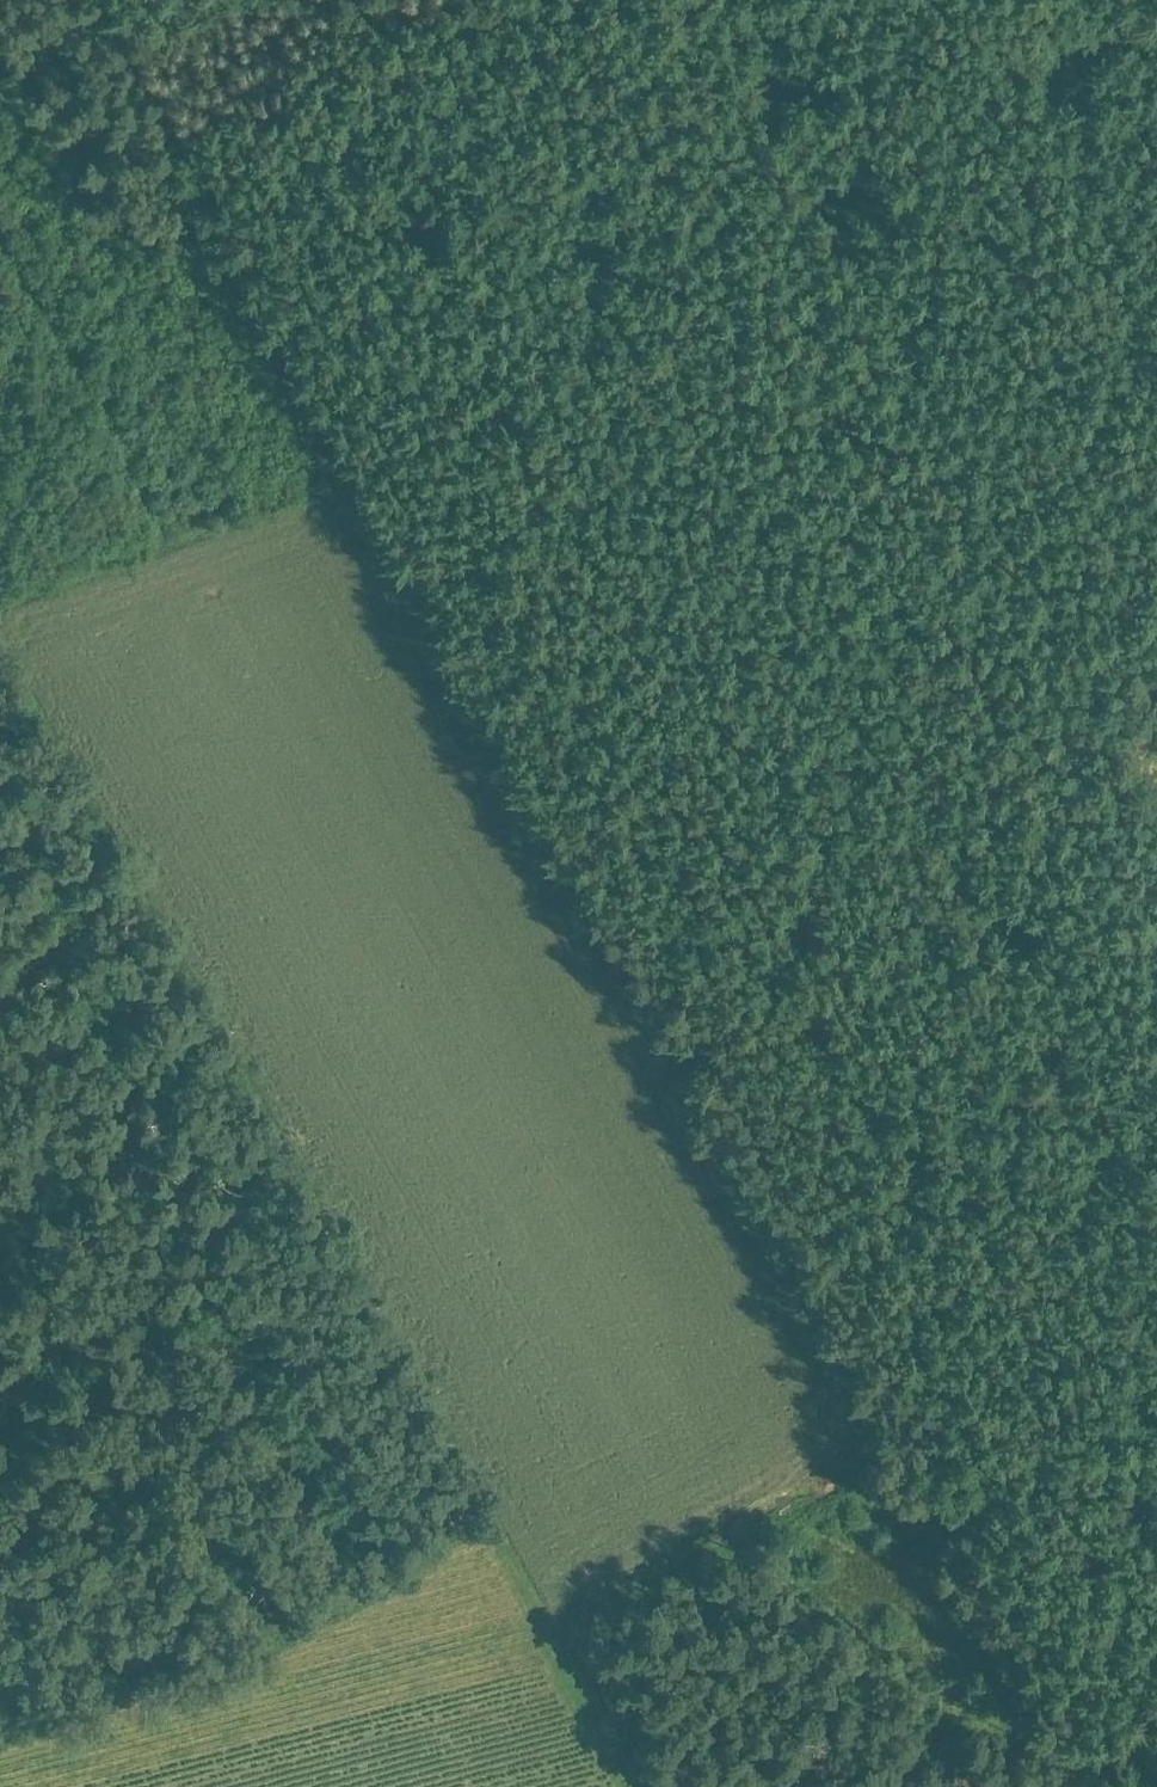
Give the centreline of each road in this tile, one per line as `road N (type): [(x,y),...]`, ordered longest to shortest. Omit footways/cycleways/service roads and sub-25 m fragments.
road 1 (track): [(655,1786),(517,1541)]

